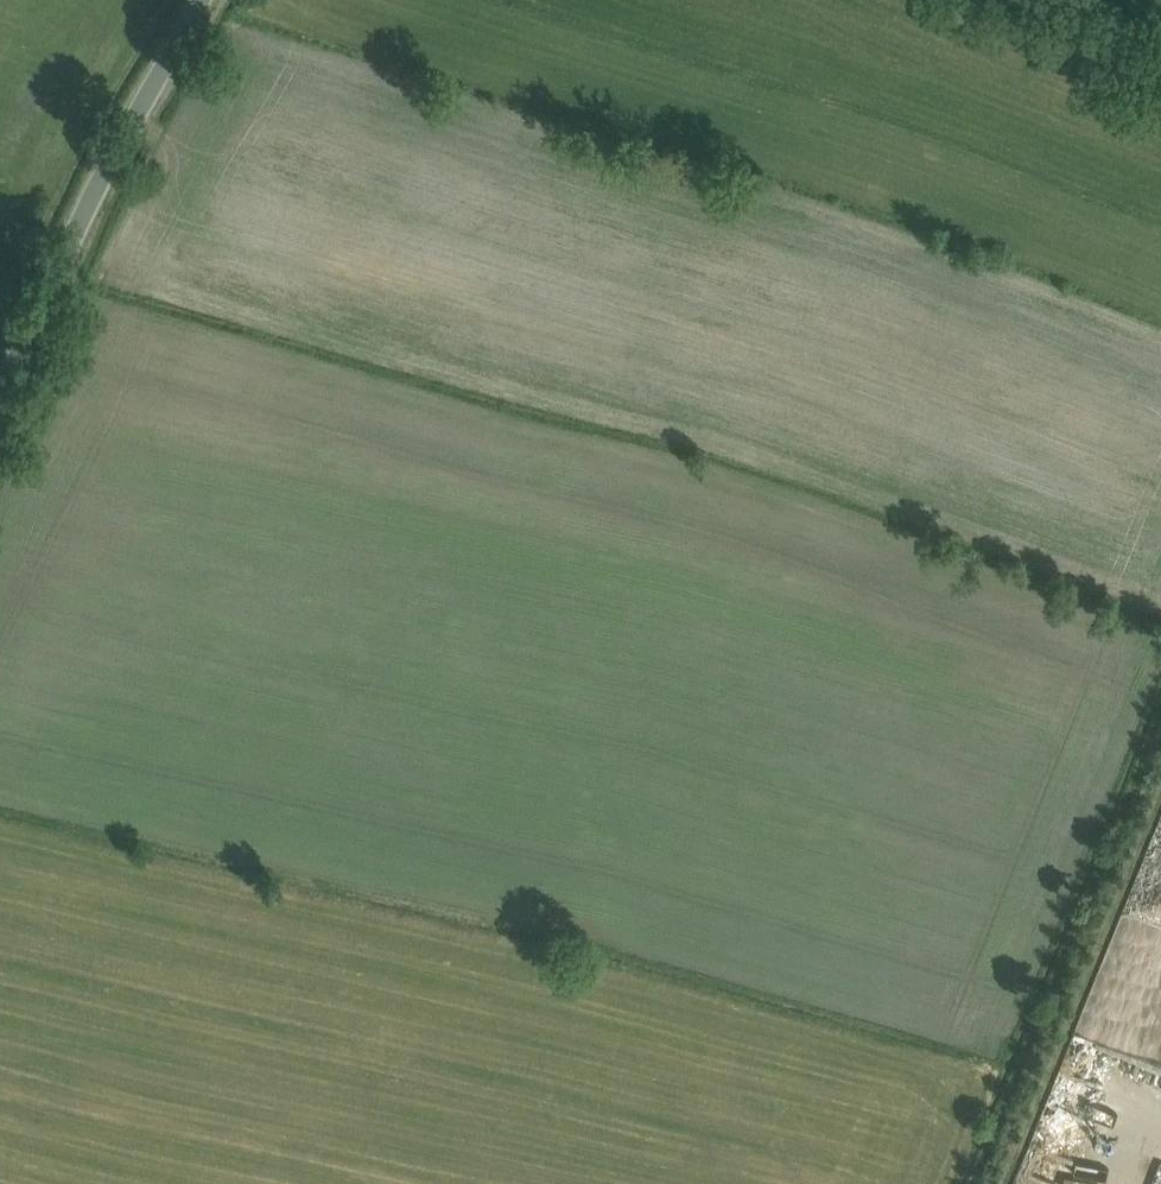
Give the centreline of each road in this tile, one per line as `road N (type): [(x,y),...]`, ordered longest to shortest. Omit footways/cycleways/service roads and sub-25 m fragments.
road 1 (unclassified): [(0,402),(193,0)]
road 2 (unclassified): [(1160,54),(1047,0)]

